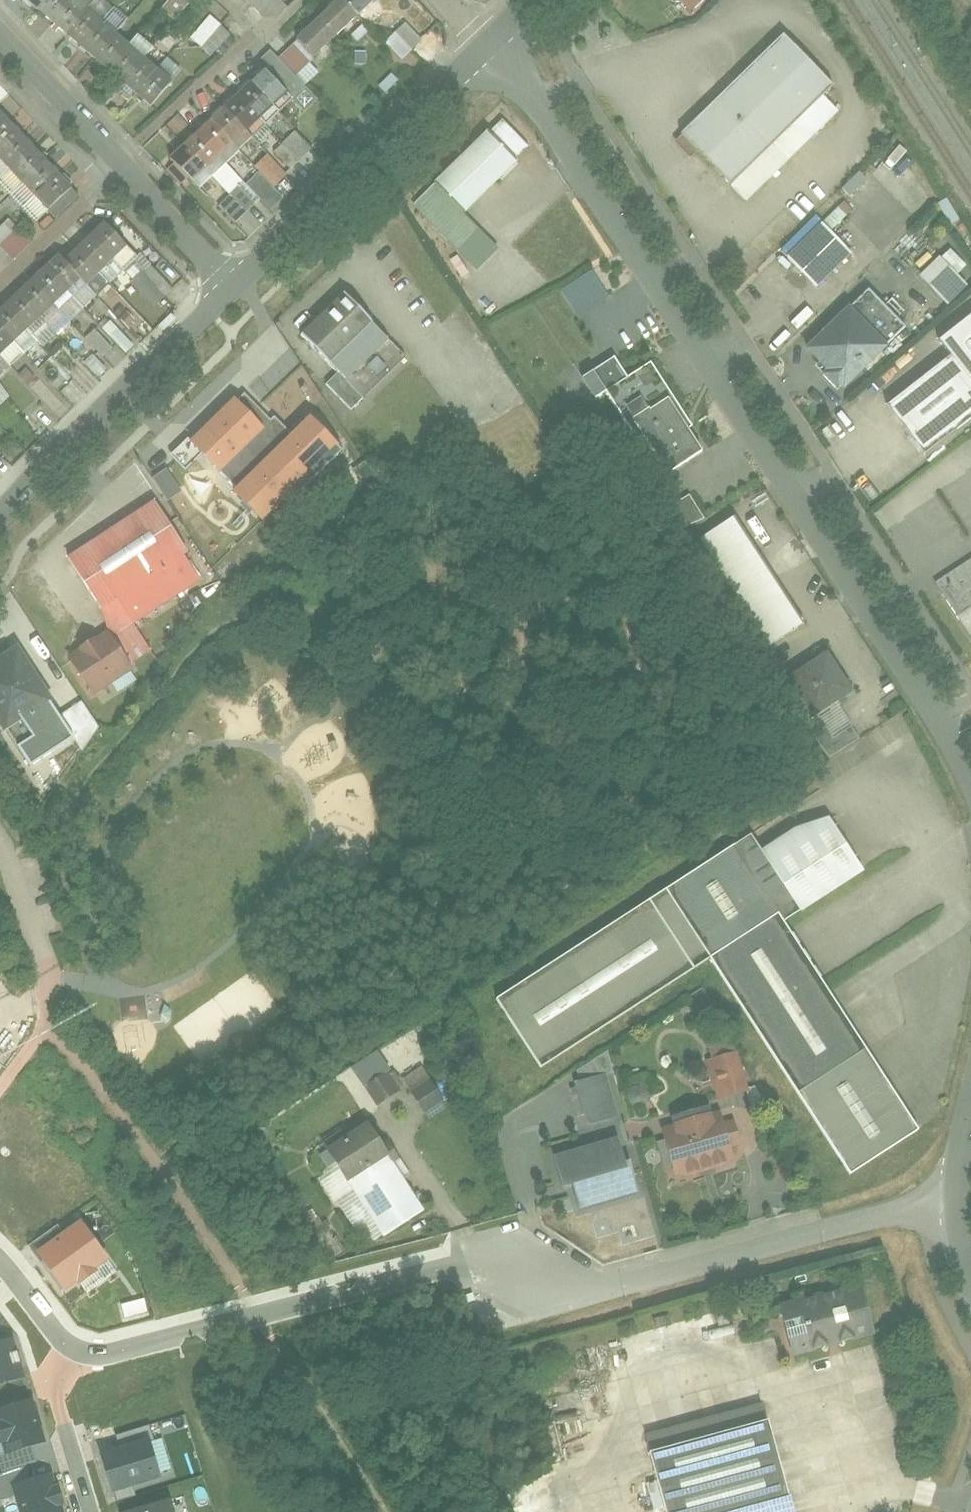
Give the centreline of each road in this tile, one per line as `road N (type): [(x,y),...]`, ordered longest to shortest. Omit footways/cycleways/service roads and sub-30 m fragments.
road 1 (residential): [(970,773),(491,32)]
road 2 (unclassified): [(960,1192),(553,1300),(459,1267)]
road 3 (residential): [(72,1349),(115,1354),(459,1267)]
road 4 (residential): [(248,270),(0,518)]
road 5 (residential): [(491,32),(248,270)]
road 6 (residential): [(132,142),(282,0)]
road 7 (residential): [(0,26),(132,142)]
road 8 (residential): [(132,142),(248,270)]
road 9 (residential): [(72,1349),(58,1402),(93,1511)]

